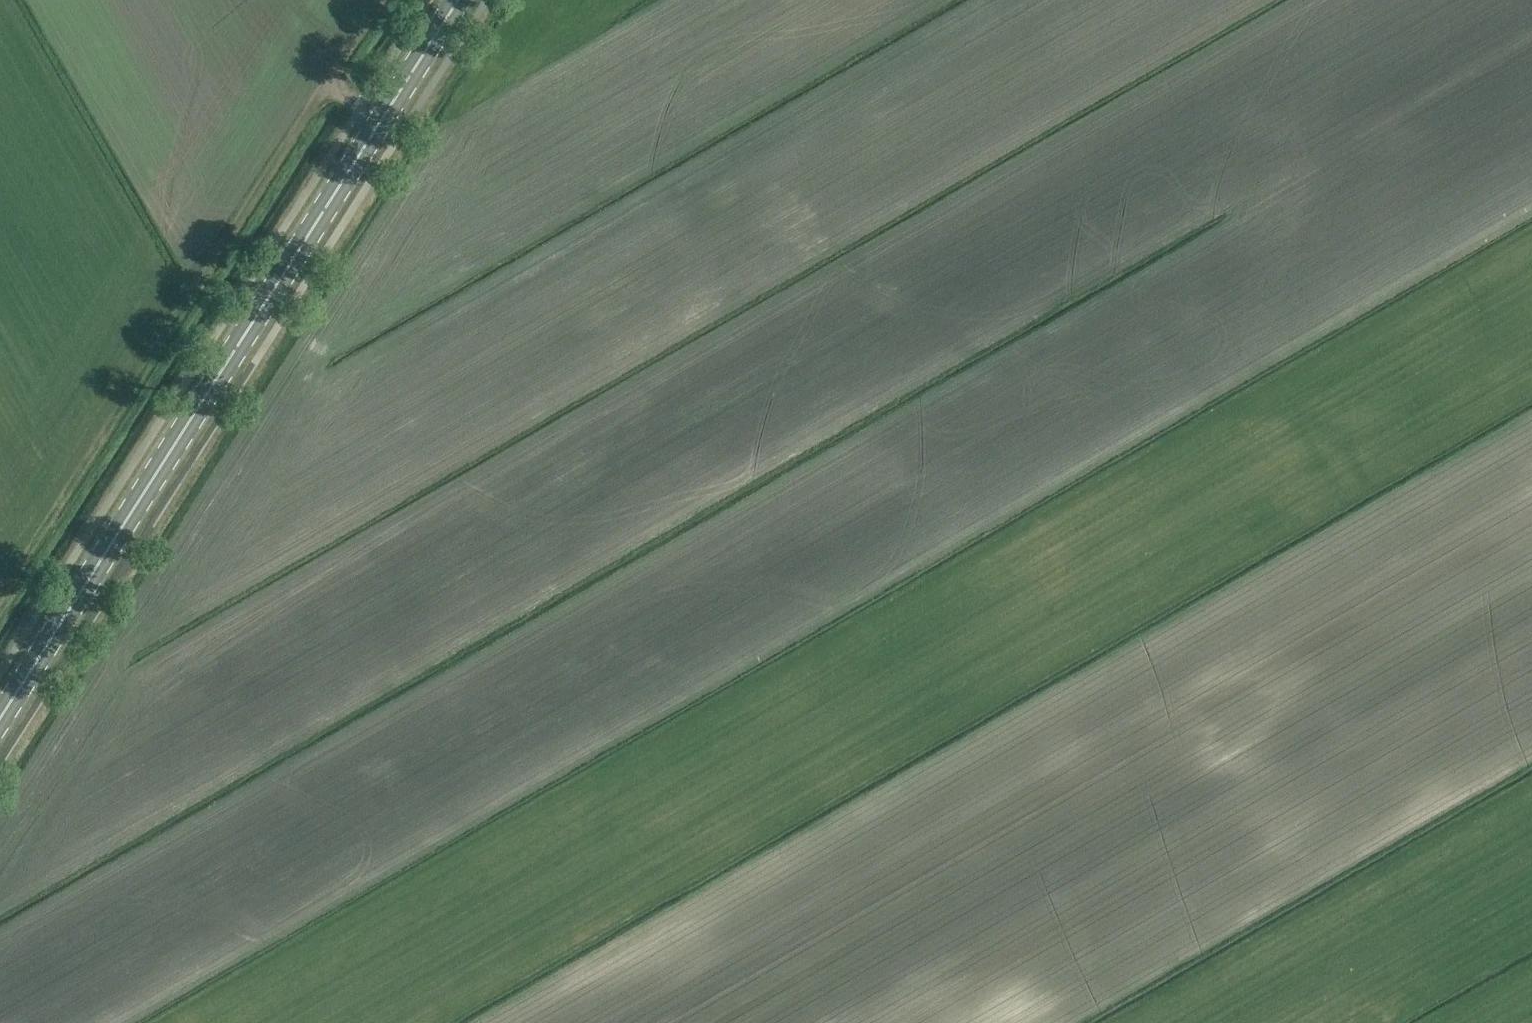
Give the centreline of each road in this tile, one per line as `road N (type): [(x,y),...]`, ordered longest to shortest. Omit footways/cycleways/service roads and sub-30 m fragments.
road 1 (primary): [(0,717),(458,0)]

